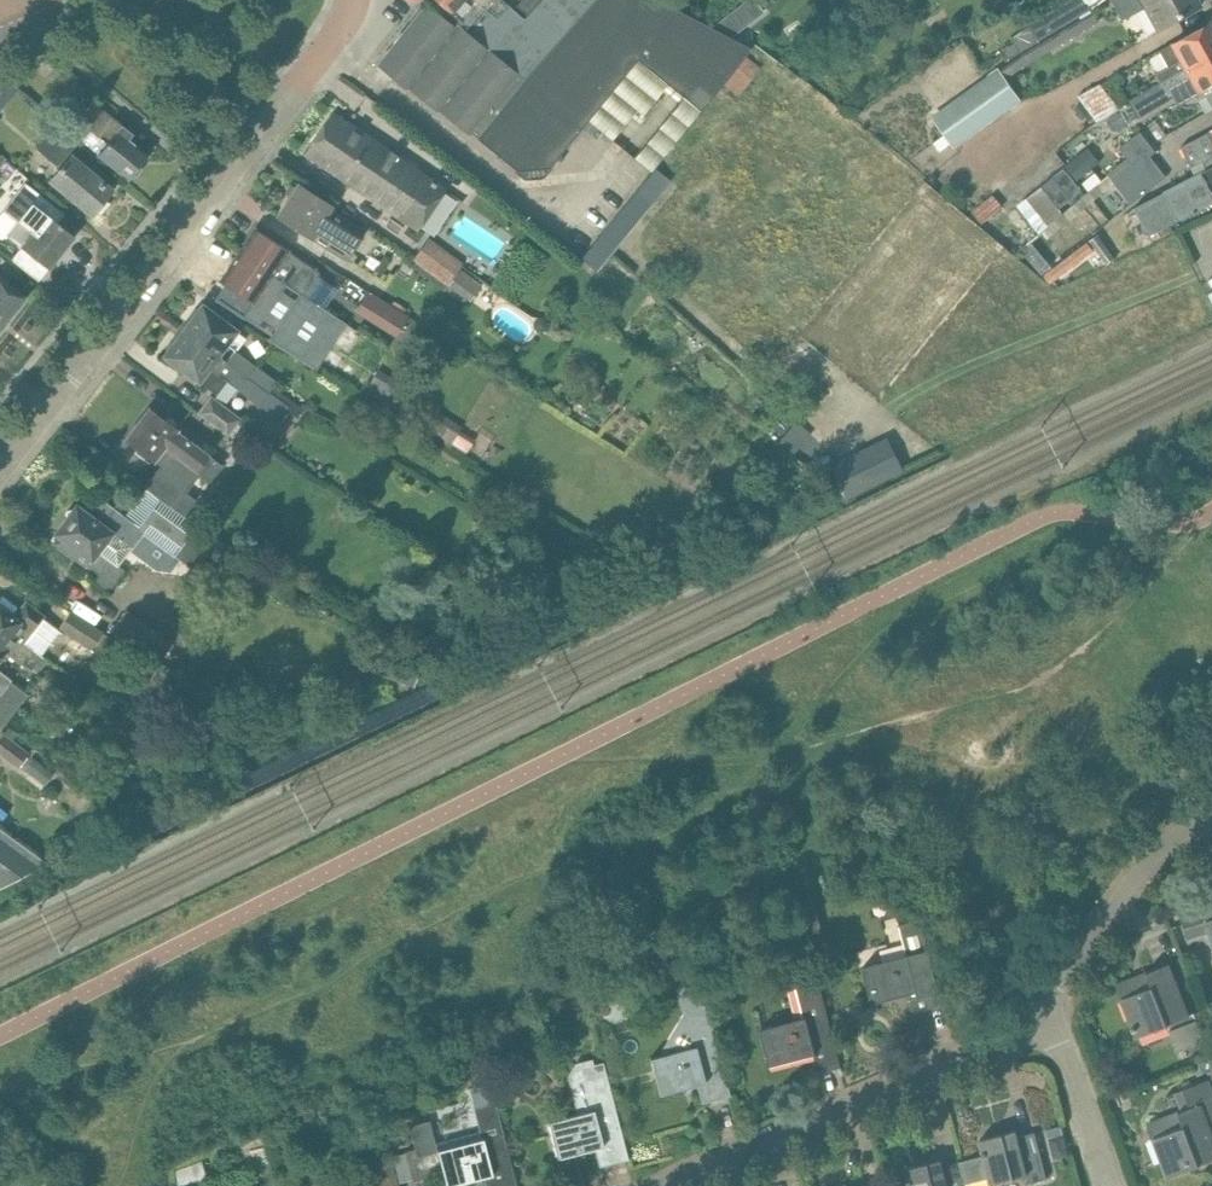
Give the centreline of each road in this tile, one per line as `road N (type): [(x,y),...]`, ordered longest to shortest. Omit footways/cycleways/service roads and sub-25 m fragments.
road 1 (residential): [(0,470),(346,21),(351,0)]
road 2 (residential): [(658,1185),(1049,1007)]
road 3 (residential): [(1049,1007),(1165,852),(1211,824)]
road 4 (residential): [(1112,1185),(1049,1007)]

